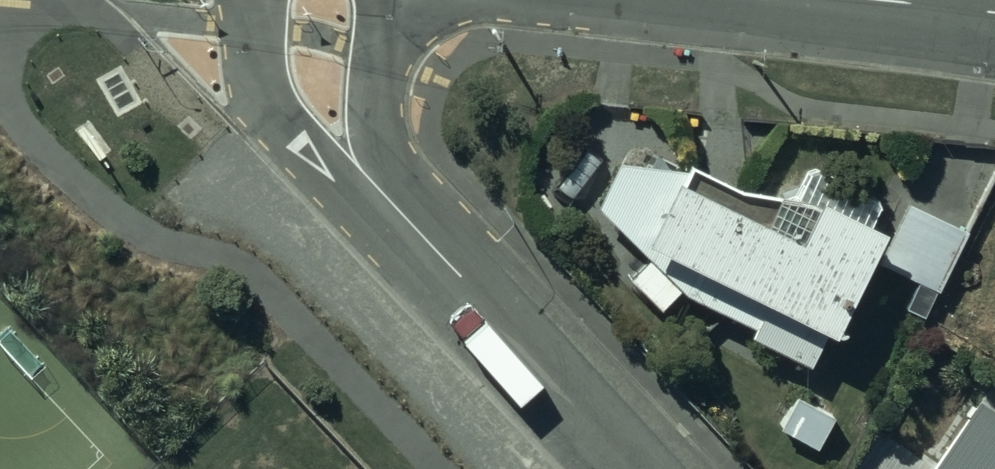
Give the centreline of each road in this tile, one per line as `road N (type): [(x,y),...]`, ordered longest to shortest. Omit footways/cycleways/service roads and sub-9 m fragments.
road 1 (residential): [(434,249),(344,188),(267,110),(251,55),(250,0)]
road 2 (residential): [(434,249),(639,468)]
road 3 (residential): [(391,0),(380,109),(386,148),(434,249)]
road 4 (residential): [(864,0),(994,13)]

